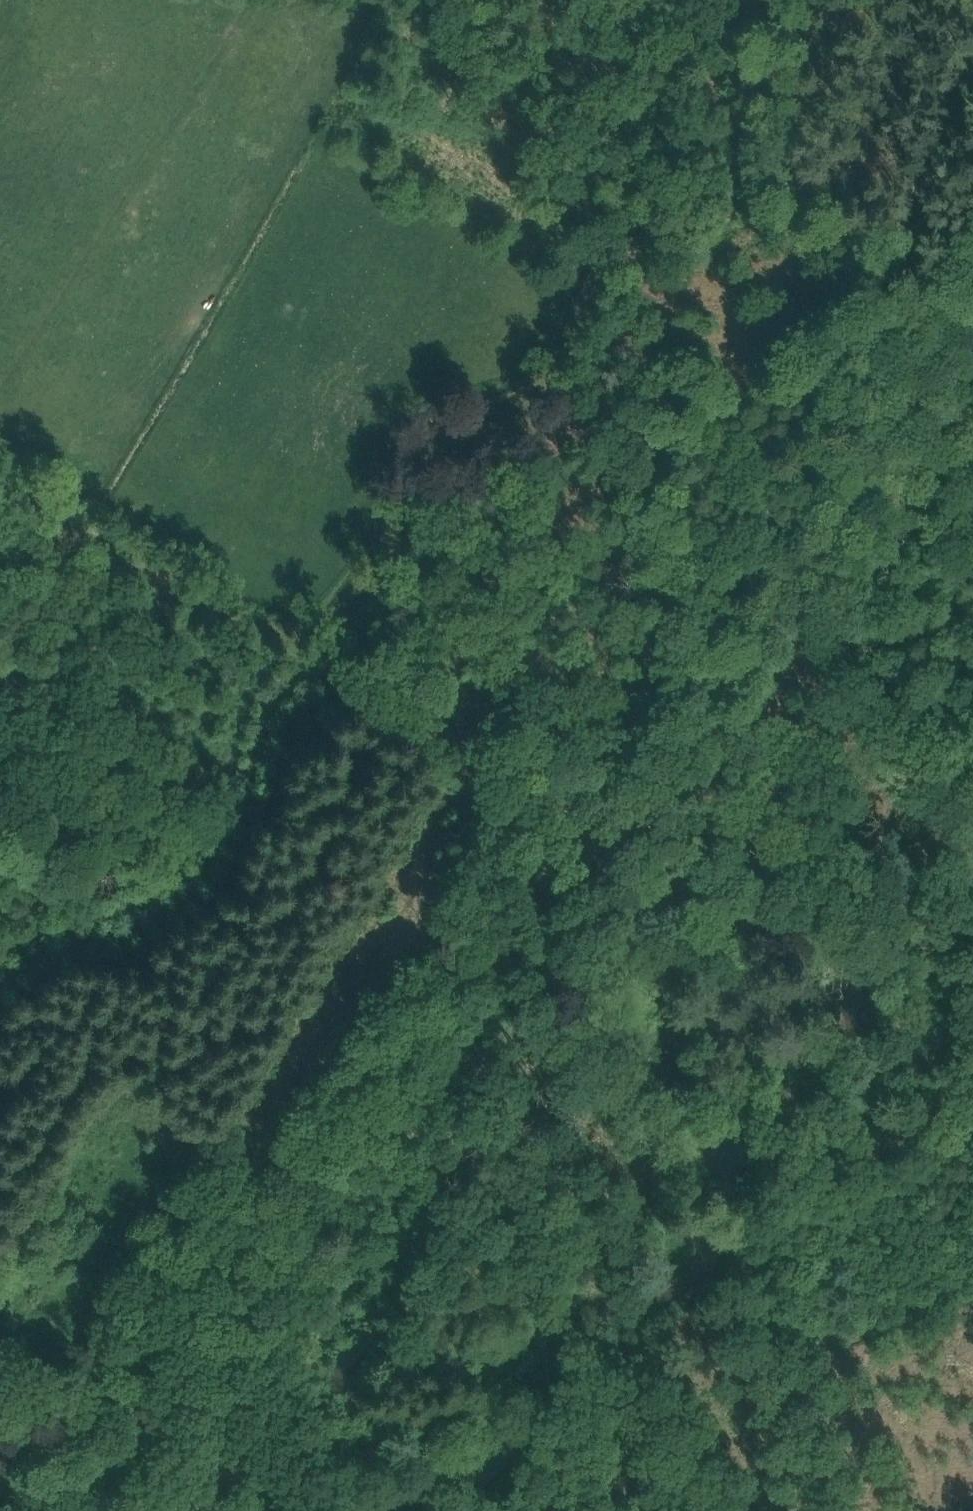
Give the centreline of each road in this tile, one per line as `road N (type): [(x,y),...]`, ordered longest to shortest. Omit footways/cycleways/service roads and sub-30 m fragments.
road 1 (track): [(972,1028),(872,1157),(772,1189),(717,1246),(684,1299),(670,1369),(729,1510)]

